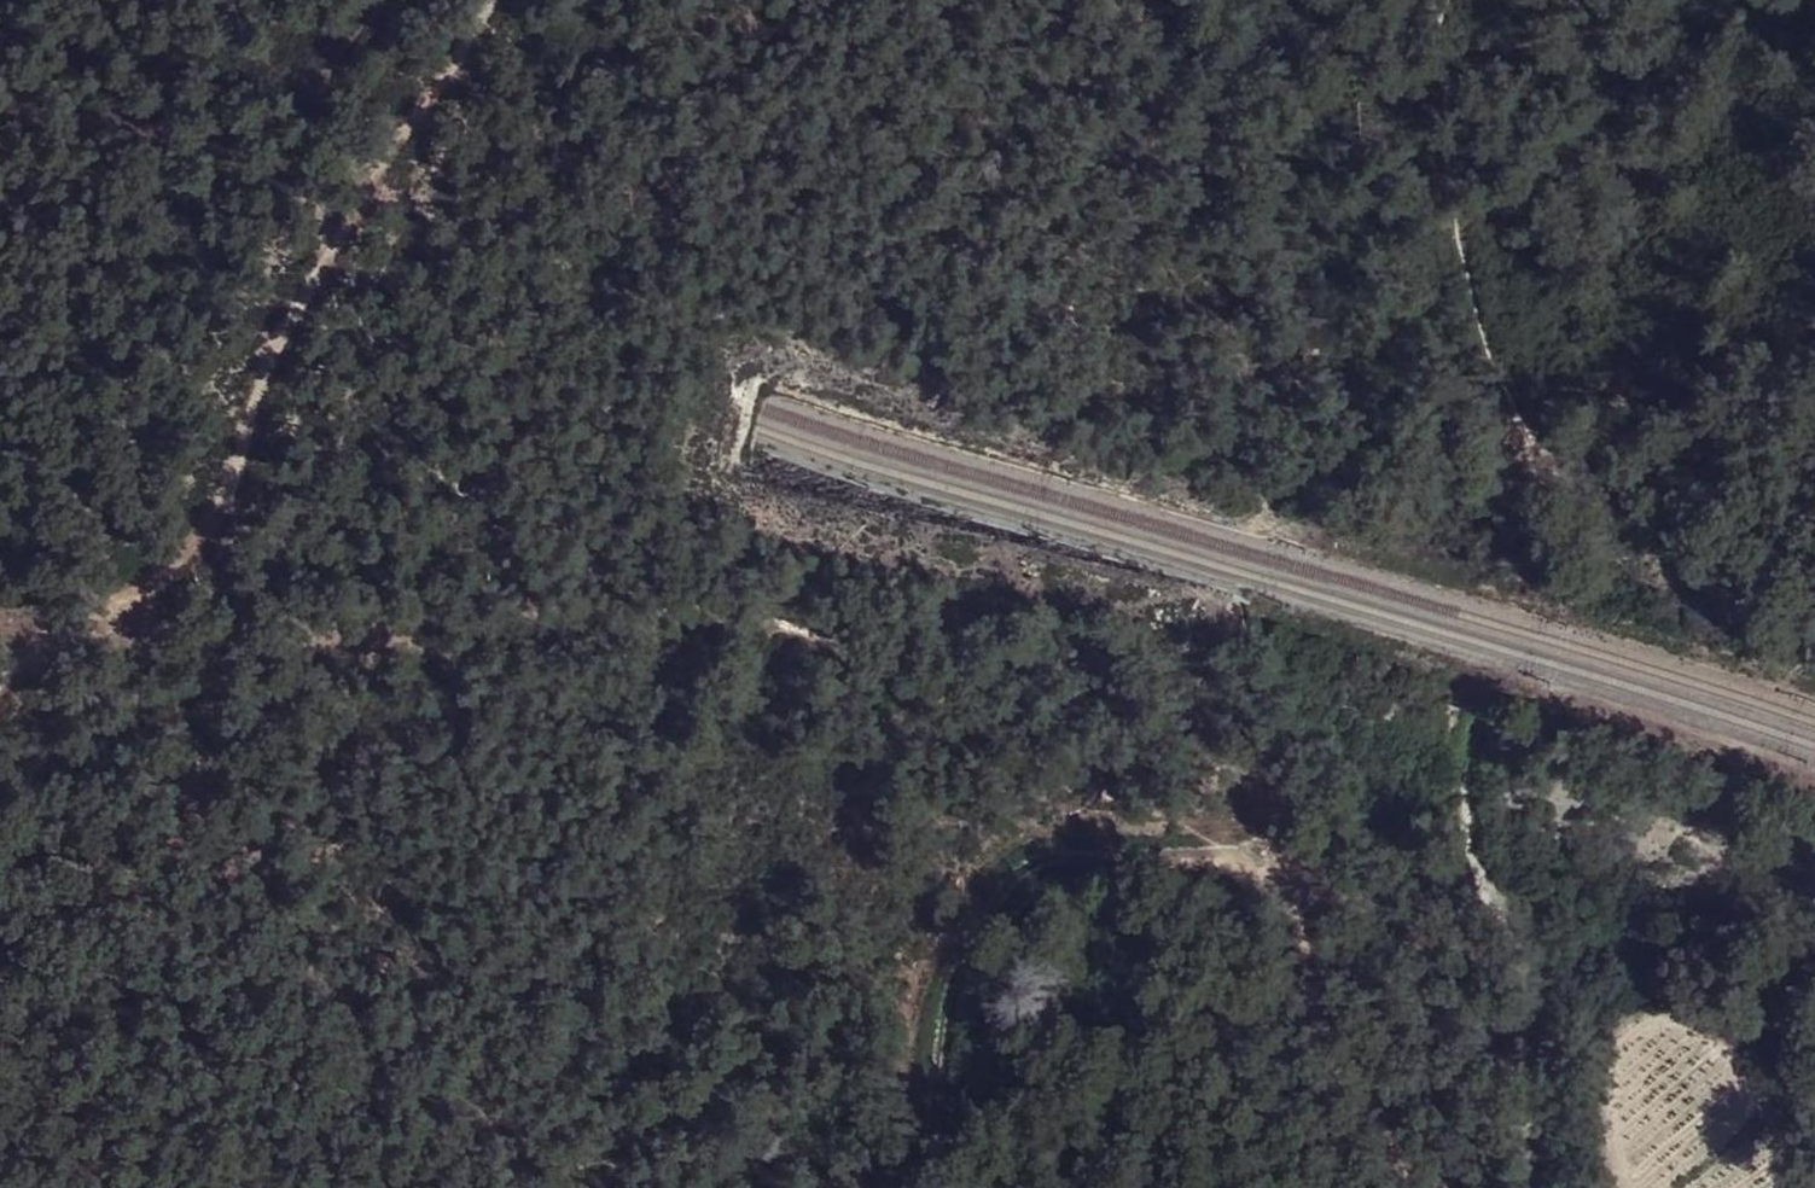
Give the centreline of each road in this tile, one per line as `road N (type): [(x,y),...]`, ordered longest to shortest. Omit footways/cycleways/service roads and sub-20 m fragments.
road 1 (track): [(487,0),(263,356),(232,470),(161,558),(0,685)]
road 2 (track): [(1515,1187),(1525,1145),(1534,979),(1504,926)]

